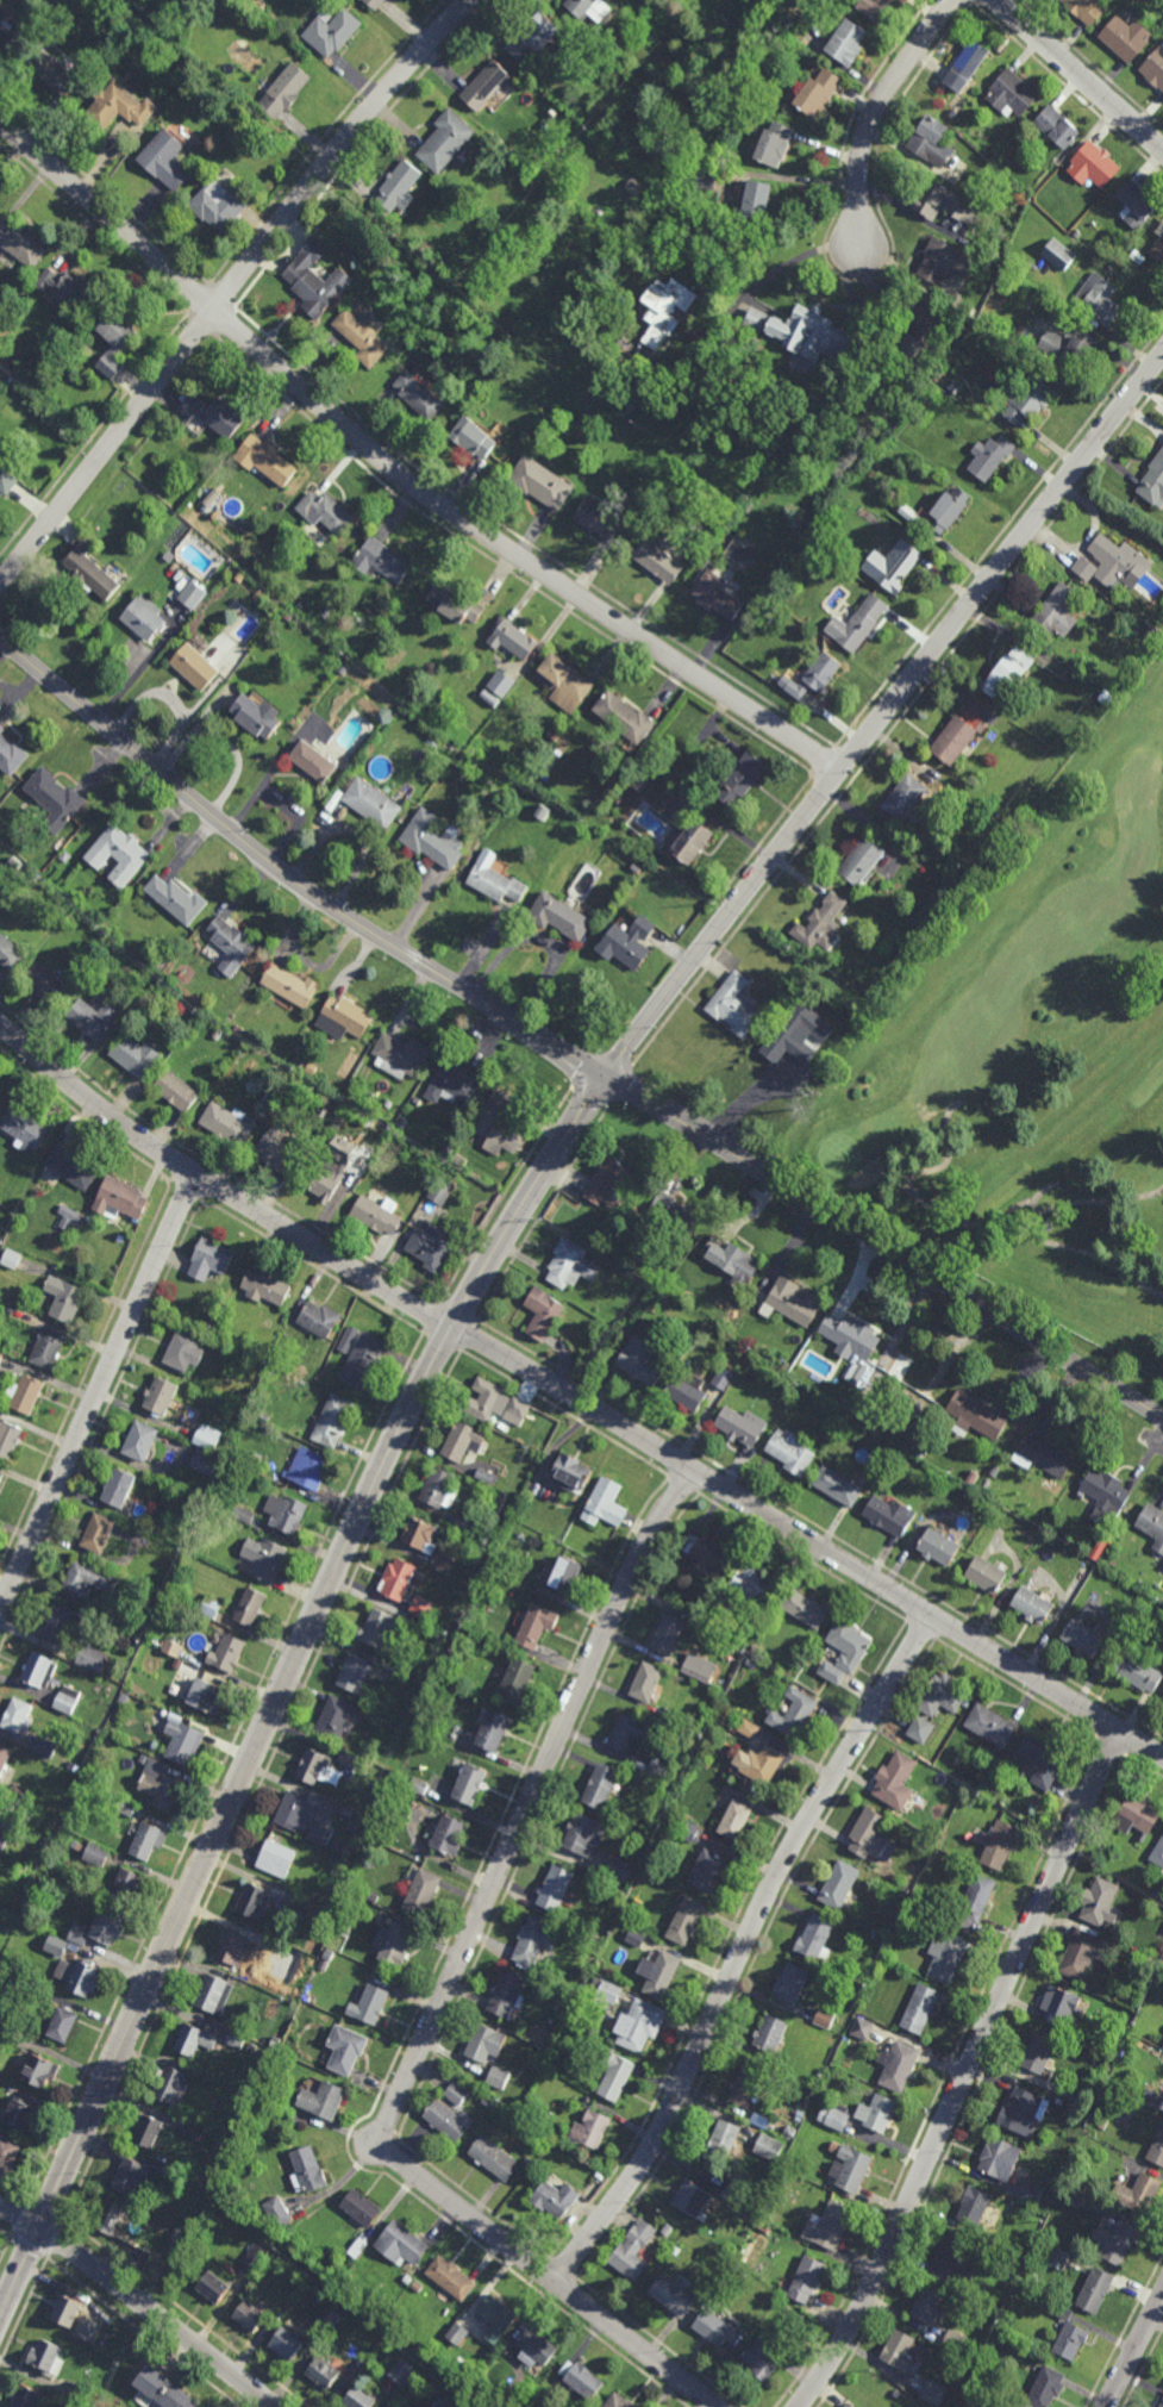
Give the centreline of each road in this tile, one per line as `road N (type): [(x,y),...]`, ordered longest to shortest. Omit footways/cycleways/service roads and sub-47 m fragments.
road 1 (secondary): [(1162,1415),(352,921),(0,636)]
road 2 (residential): [(1162,1756),(156,1148),(0,1024)]
road 3 (residential): [(523,1206),(387,1455),(0,2314)]
road 4 (residential): [(1162,354),(608,1075),(523,1206)]
road 5 (residential): [(840,768),(414,481),(0,120)]
road 6 (residential): [(931,1616),(790,1846),(639,2169),(557,2280)]
road 7 (residential): [(1118,1729),(881,2264),(794,2406)]
road 8 (residential): [(466,0),(388,82),(0,587)]
road 9 (residential): [(693,1470),(637,1559),(388,2118)]
road 10 (residential): [(198,1173),(0,1611)]
road 11 (residential): [(721,2406),(387,2151),(388,2118)]
road 12 (residential): [(276,2406),(56,2237),(0,2205)]
road 13 (residential): [(951,0),(886,94),(864,144),(857,244)]
road 14 (residential): [(1162,150),(997,0)]
road 15 (residential): [(1162,2295),(1107,2406)]

